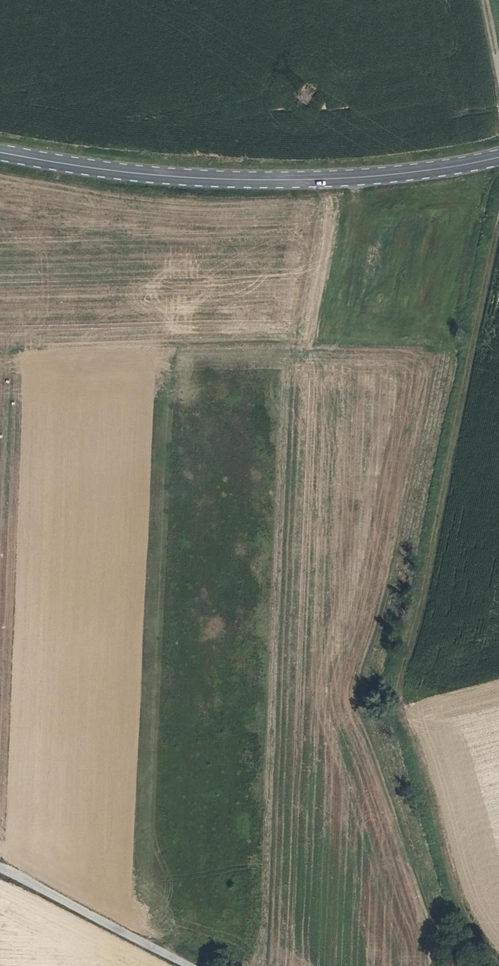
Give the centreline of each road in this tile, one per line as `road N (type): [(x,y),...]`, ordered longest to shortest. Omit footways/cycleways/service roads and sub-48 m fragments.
road 1 (track): [(498,217),(396,685),(456,901),(498,965)]
road 2 (secondary): [(0,152),(238,179),(361,177),(498,157)]
road 3 (track): [(0,873),(181,965)]

